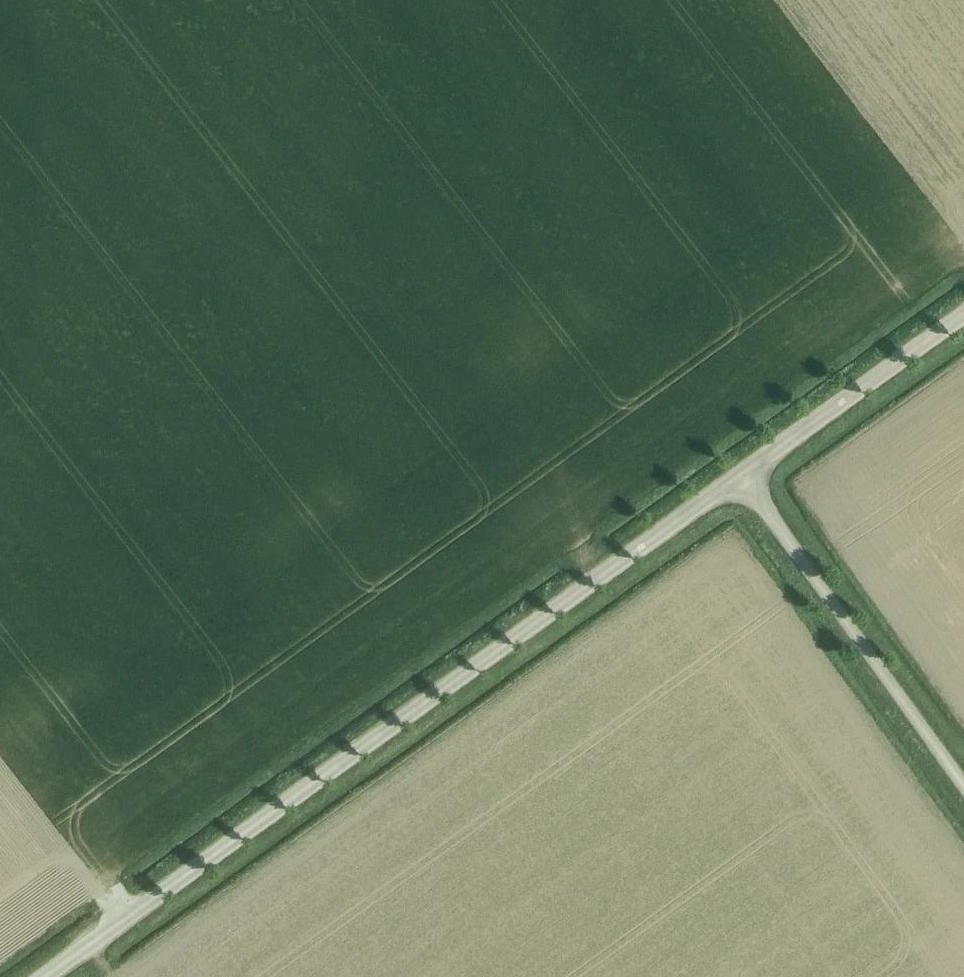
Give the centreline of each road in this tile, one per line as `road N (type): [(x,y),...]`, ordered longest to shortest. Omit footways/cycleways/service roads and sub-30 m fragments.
road 1 (unclassified): [(42,976),(742,476)]
road 2 (unclassified): [(963,785),(742,476)]
road 3 (unclassified): [(742,476),(963,315)]

